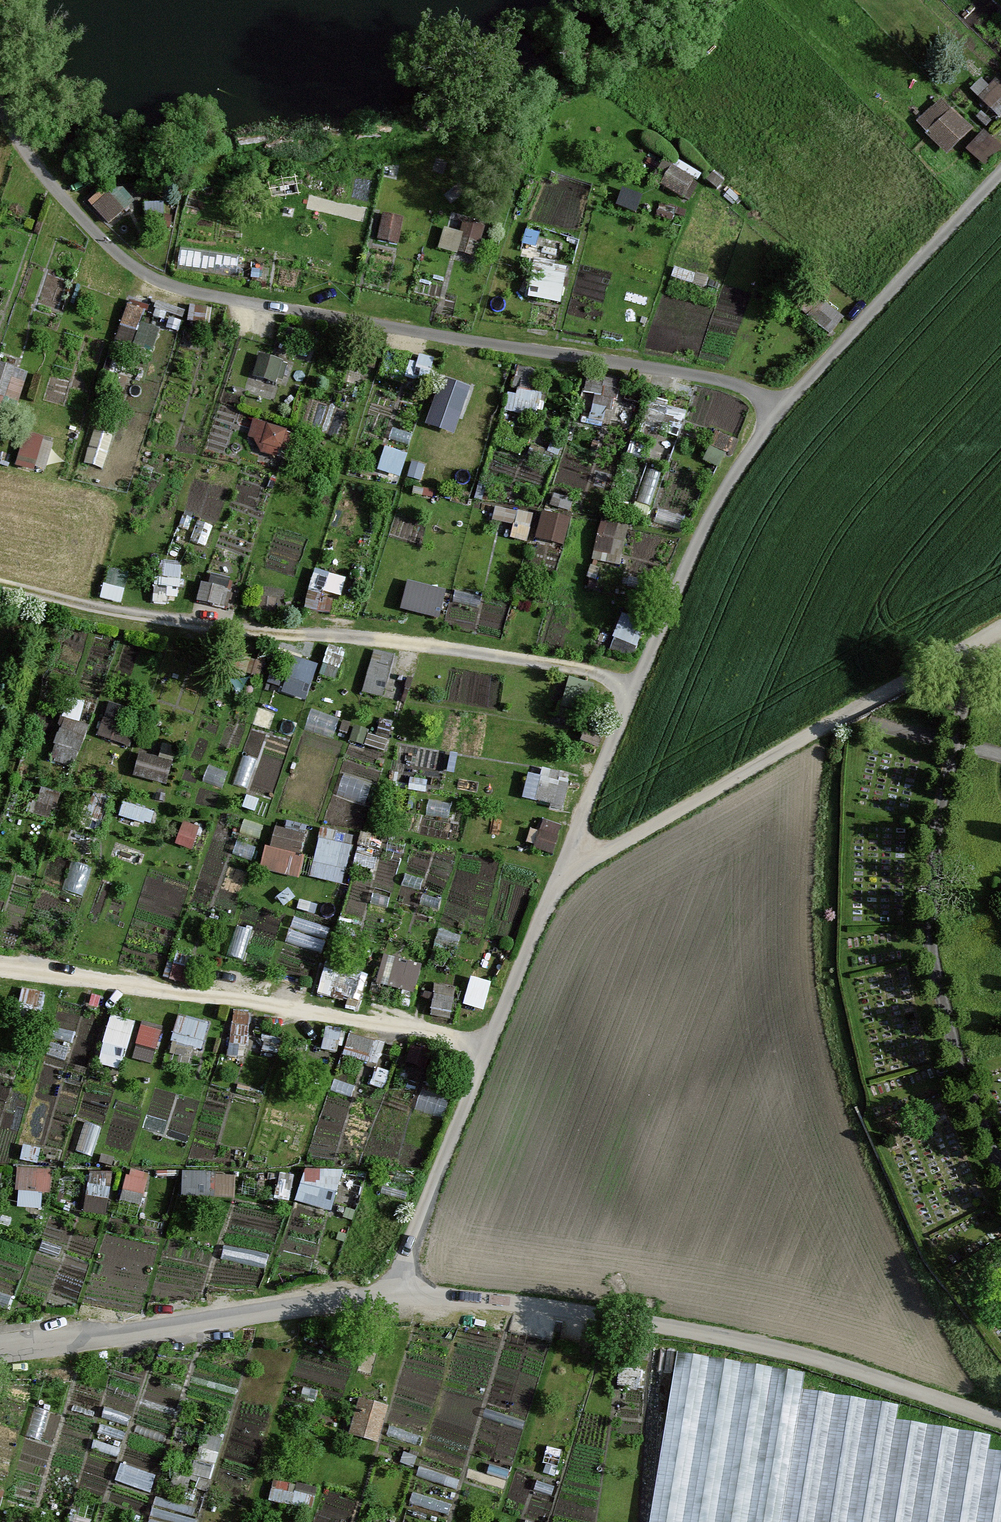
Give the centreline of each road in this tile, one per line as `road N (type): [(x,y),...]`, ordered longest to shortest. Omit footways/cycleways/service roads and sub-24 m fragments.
road 1 (track): [(1000,181),(790,407),(713,520),(393,1297)]
road 2 (residential): [(1000,1420),(793,1354),(675,1329),(553,1309),(393,1297),(0,1351)]
road 3 (track): [(790,407),(719,381),(192,294),(134,263),(81,217),(24,159),(0,118)]
road 4 (track): [(0,583),(95,608),(588,673),(637,691)]
road 5 (track): [(493,1046),(0,969)]
road 6 (track): [(569,858),(607,855),(1000,628)]
road 7 (track): [(956,748),(936,837),(934,956),(962,1079),(1000,1168)]
road 8 (track): [(845,717),(1000,760)]
road 9 (track): [(1000,1066),(875,1107)]

